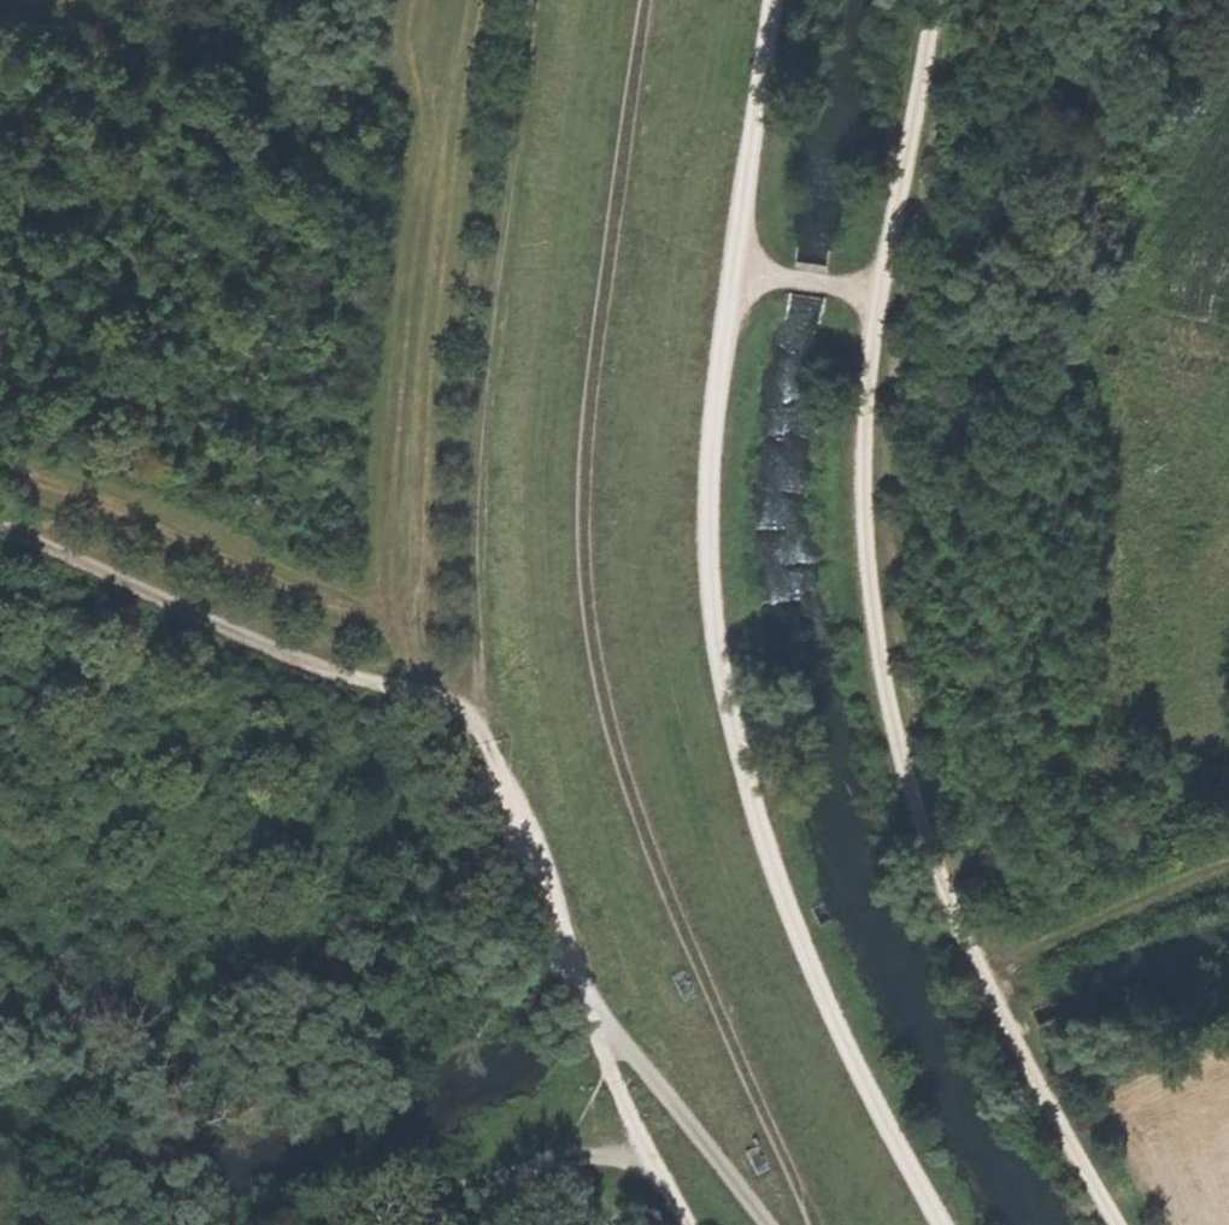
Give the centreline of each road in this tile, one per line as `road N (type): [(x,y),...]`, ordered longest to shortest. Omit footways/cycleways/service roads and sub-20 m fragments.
road 1 (track): [(1123,1224),(985,972),(935,853),(879,641),(864,440),(925,0)]
road 2 (track): [(940,1224),(857,1072),(755,824),(716,654),(706,570),(707,478),(772,0)]
road 3 (track): [(819,1224),(748,1081),(633,807),(589,638),(580,475),(644,0)]
road 4 (track): [(532,0),(482,379),(475,486),(478,696),(561,941),(651,1163)]
road 5 (track): [(491,747),(464,719),(0,519)]
road 6 (track): [(304,1224),(544,1162),(596,1158),(651,1163),(685,1224)]
road 7 (track): [(561,941),(597,1009),(766,1224)]
road 8 (track): [(985,972),(1080,921),(1228,862)]
road 9 (track): [(880,290),(737,264)]

